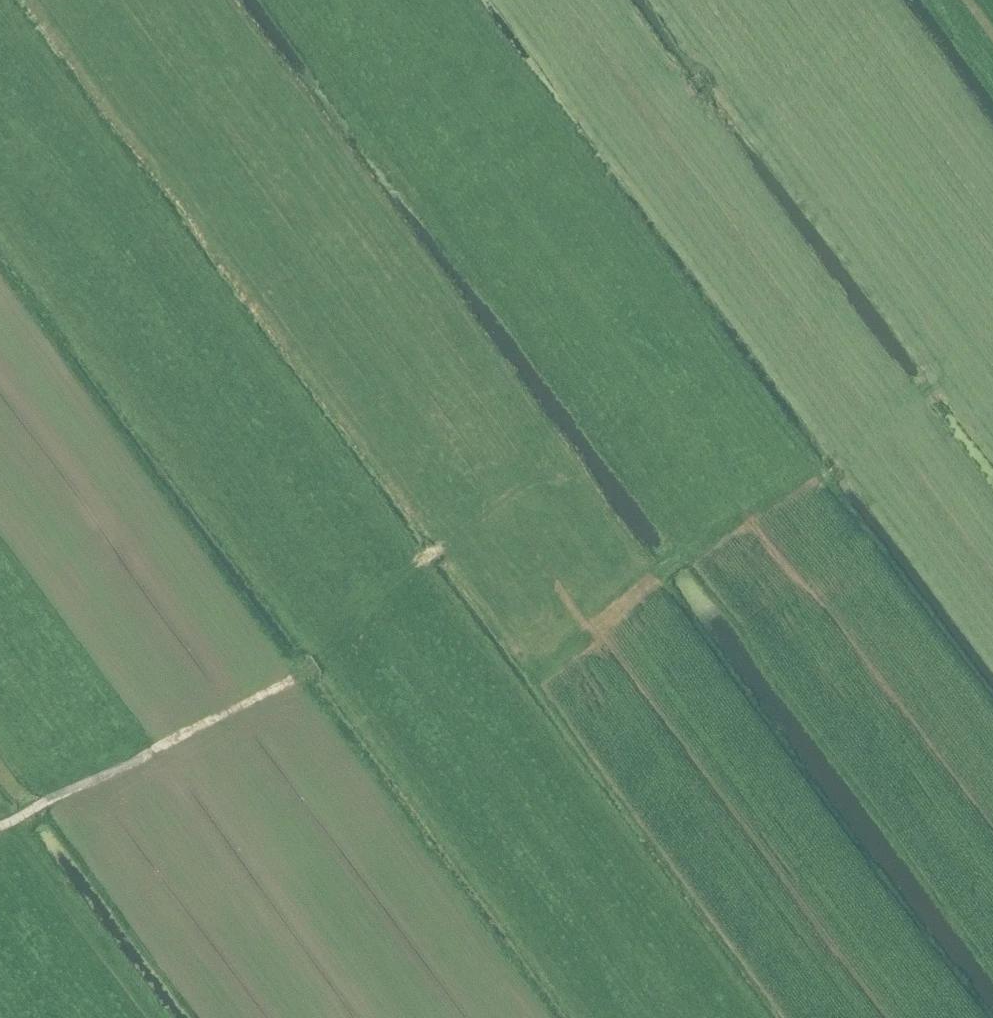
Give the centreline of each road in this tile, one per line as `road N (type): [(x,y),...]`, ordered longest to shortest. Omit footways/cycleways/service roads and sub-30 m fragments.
road 1 (track): [(291,684),(0,825)]

